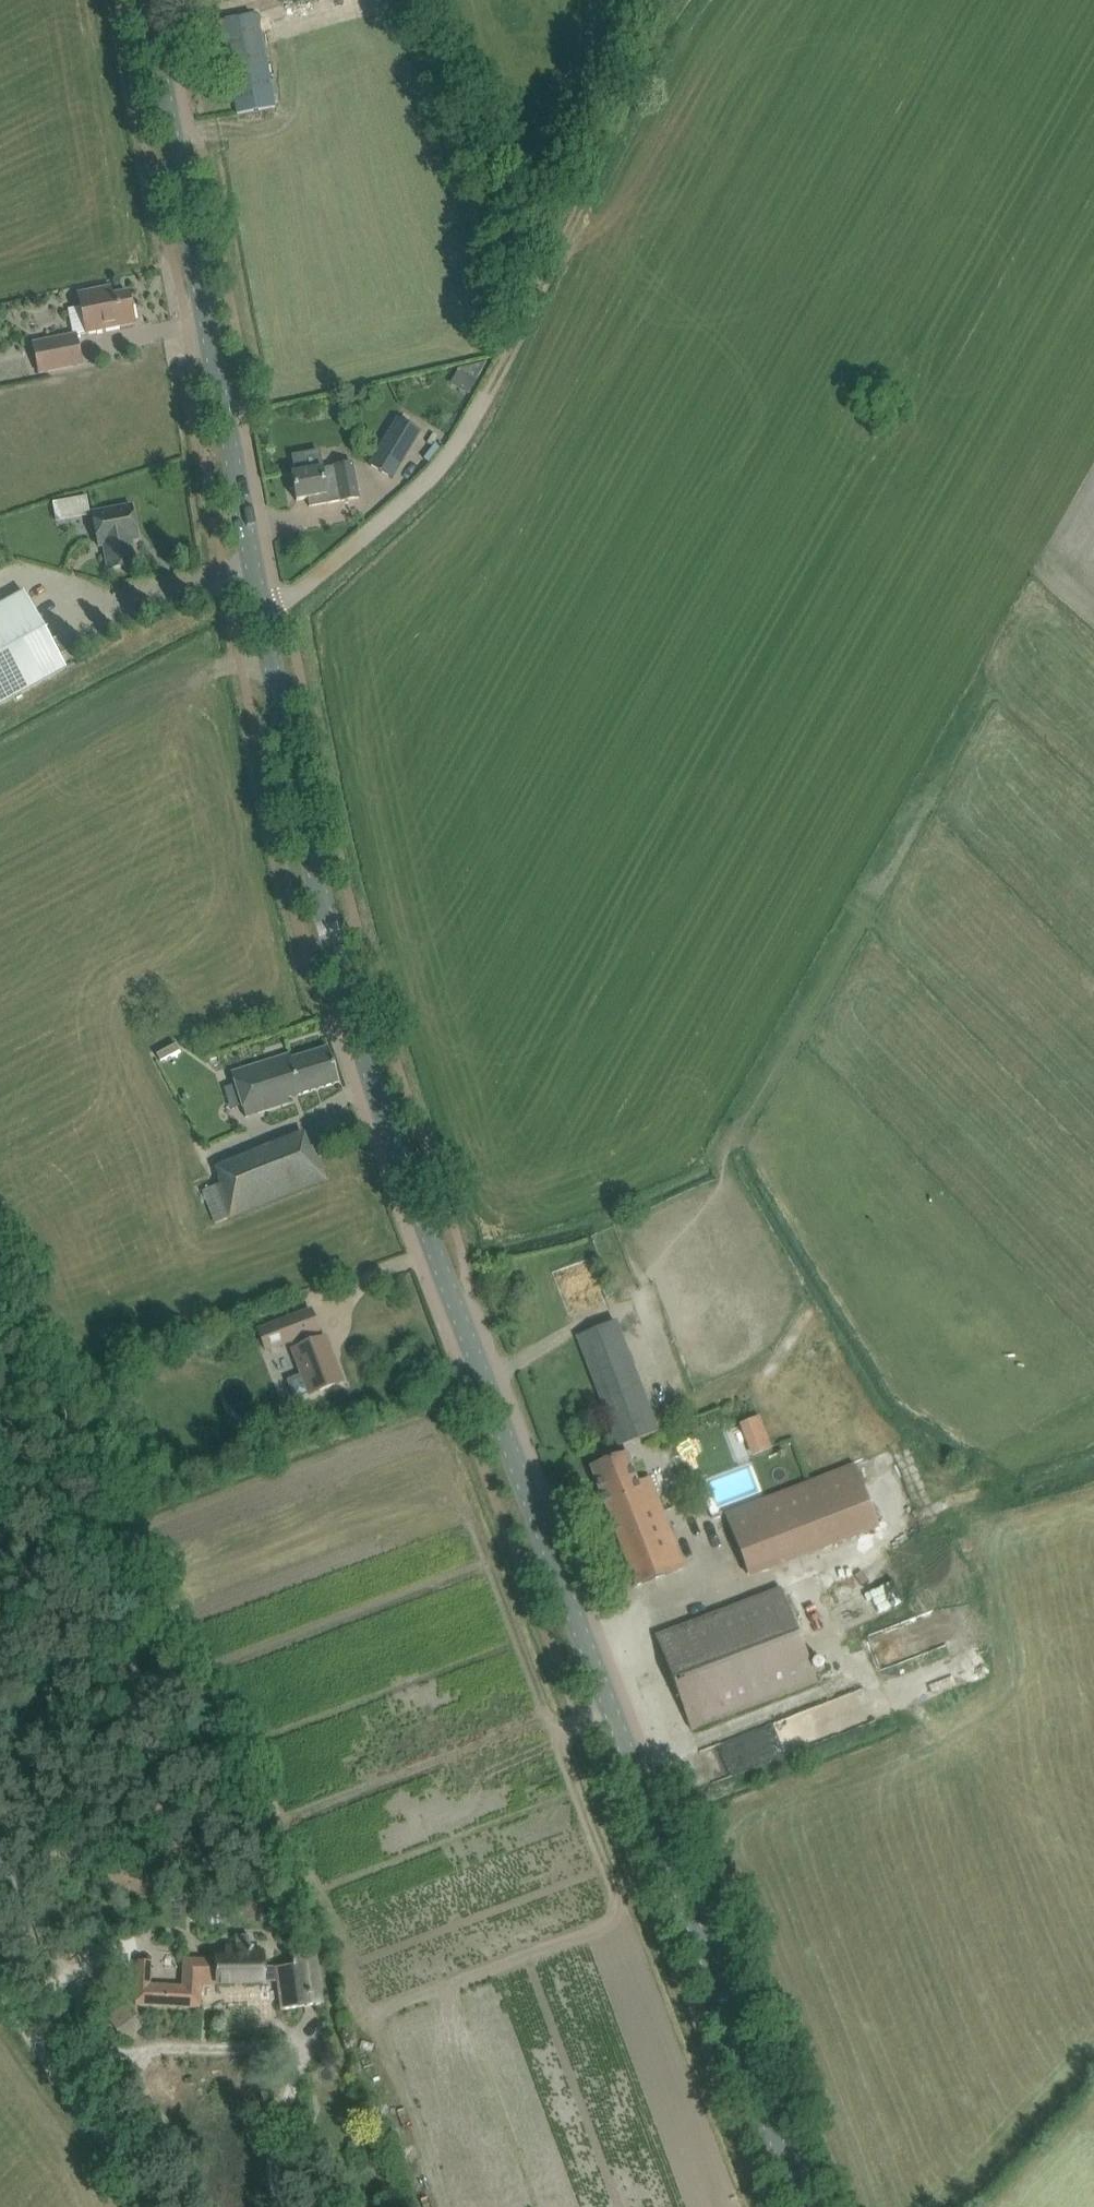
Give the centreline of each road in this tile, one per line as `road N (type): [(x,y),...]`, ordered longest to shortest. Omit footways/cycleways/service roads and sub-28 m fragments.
road 1 (tertiary): [(801,2206),(389,1124),(306,853),(260,604)]
road 2 (tertiary): [(260,604),(146,0)]
road 3 (track): [(501,361),(675,0)]
road 4 (unclassified): [(260,604),(303,587),(342,558),(467,439),(501,361)]

